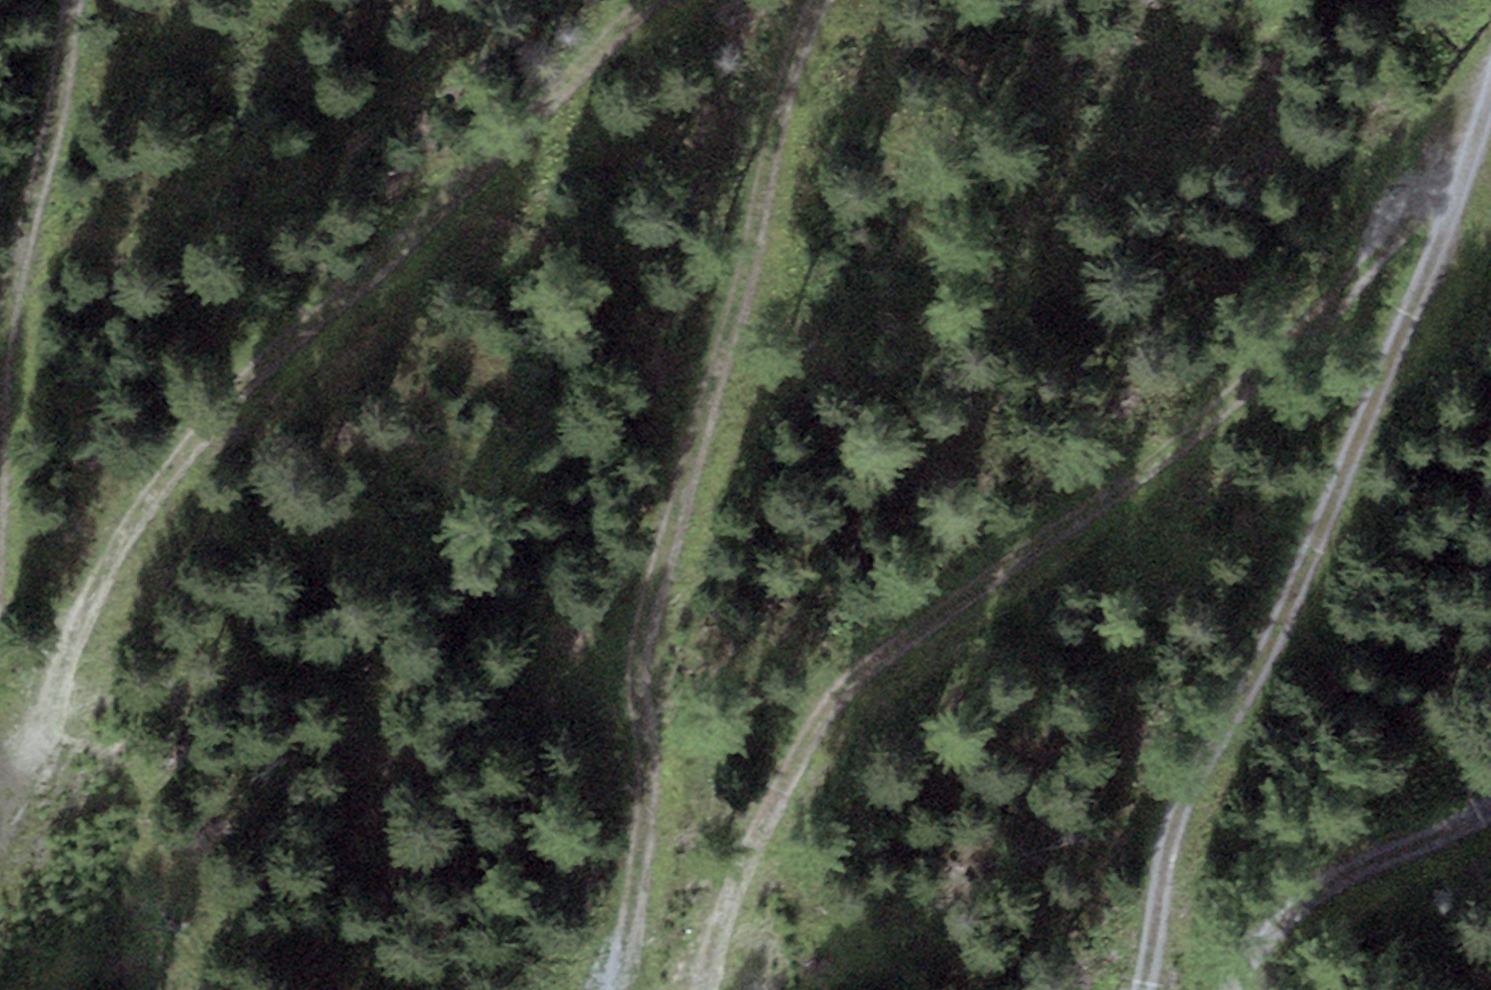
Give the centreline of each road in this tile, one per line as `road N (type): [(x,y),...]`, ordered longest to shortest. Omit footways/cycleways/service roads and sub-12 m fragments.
road 1 (track): [(1434,194),(1411,195),(1388,215),(1340,285),(1172,441),(835,689),(790,754),(731,870),(689,989)]
road 2 (track): [(611,989),(635,847),(639,629),(786,78),(816,0)]
road 3 (track): [(645,0),(233,387),(170,460),(126,522),(33,723),(16,751),(0,757)]
road 4 (track): [(1141,989),(1171,820),(1304,573),(1442,240),(1445,214),(1434,194)]
road 5 (track): [(1490,798),(1284,909),(1229,989)]
road 6 (track): [(0,324),(46,135),(66,0)]
road 7 (track): [(1490,79),(1434,194)]

